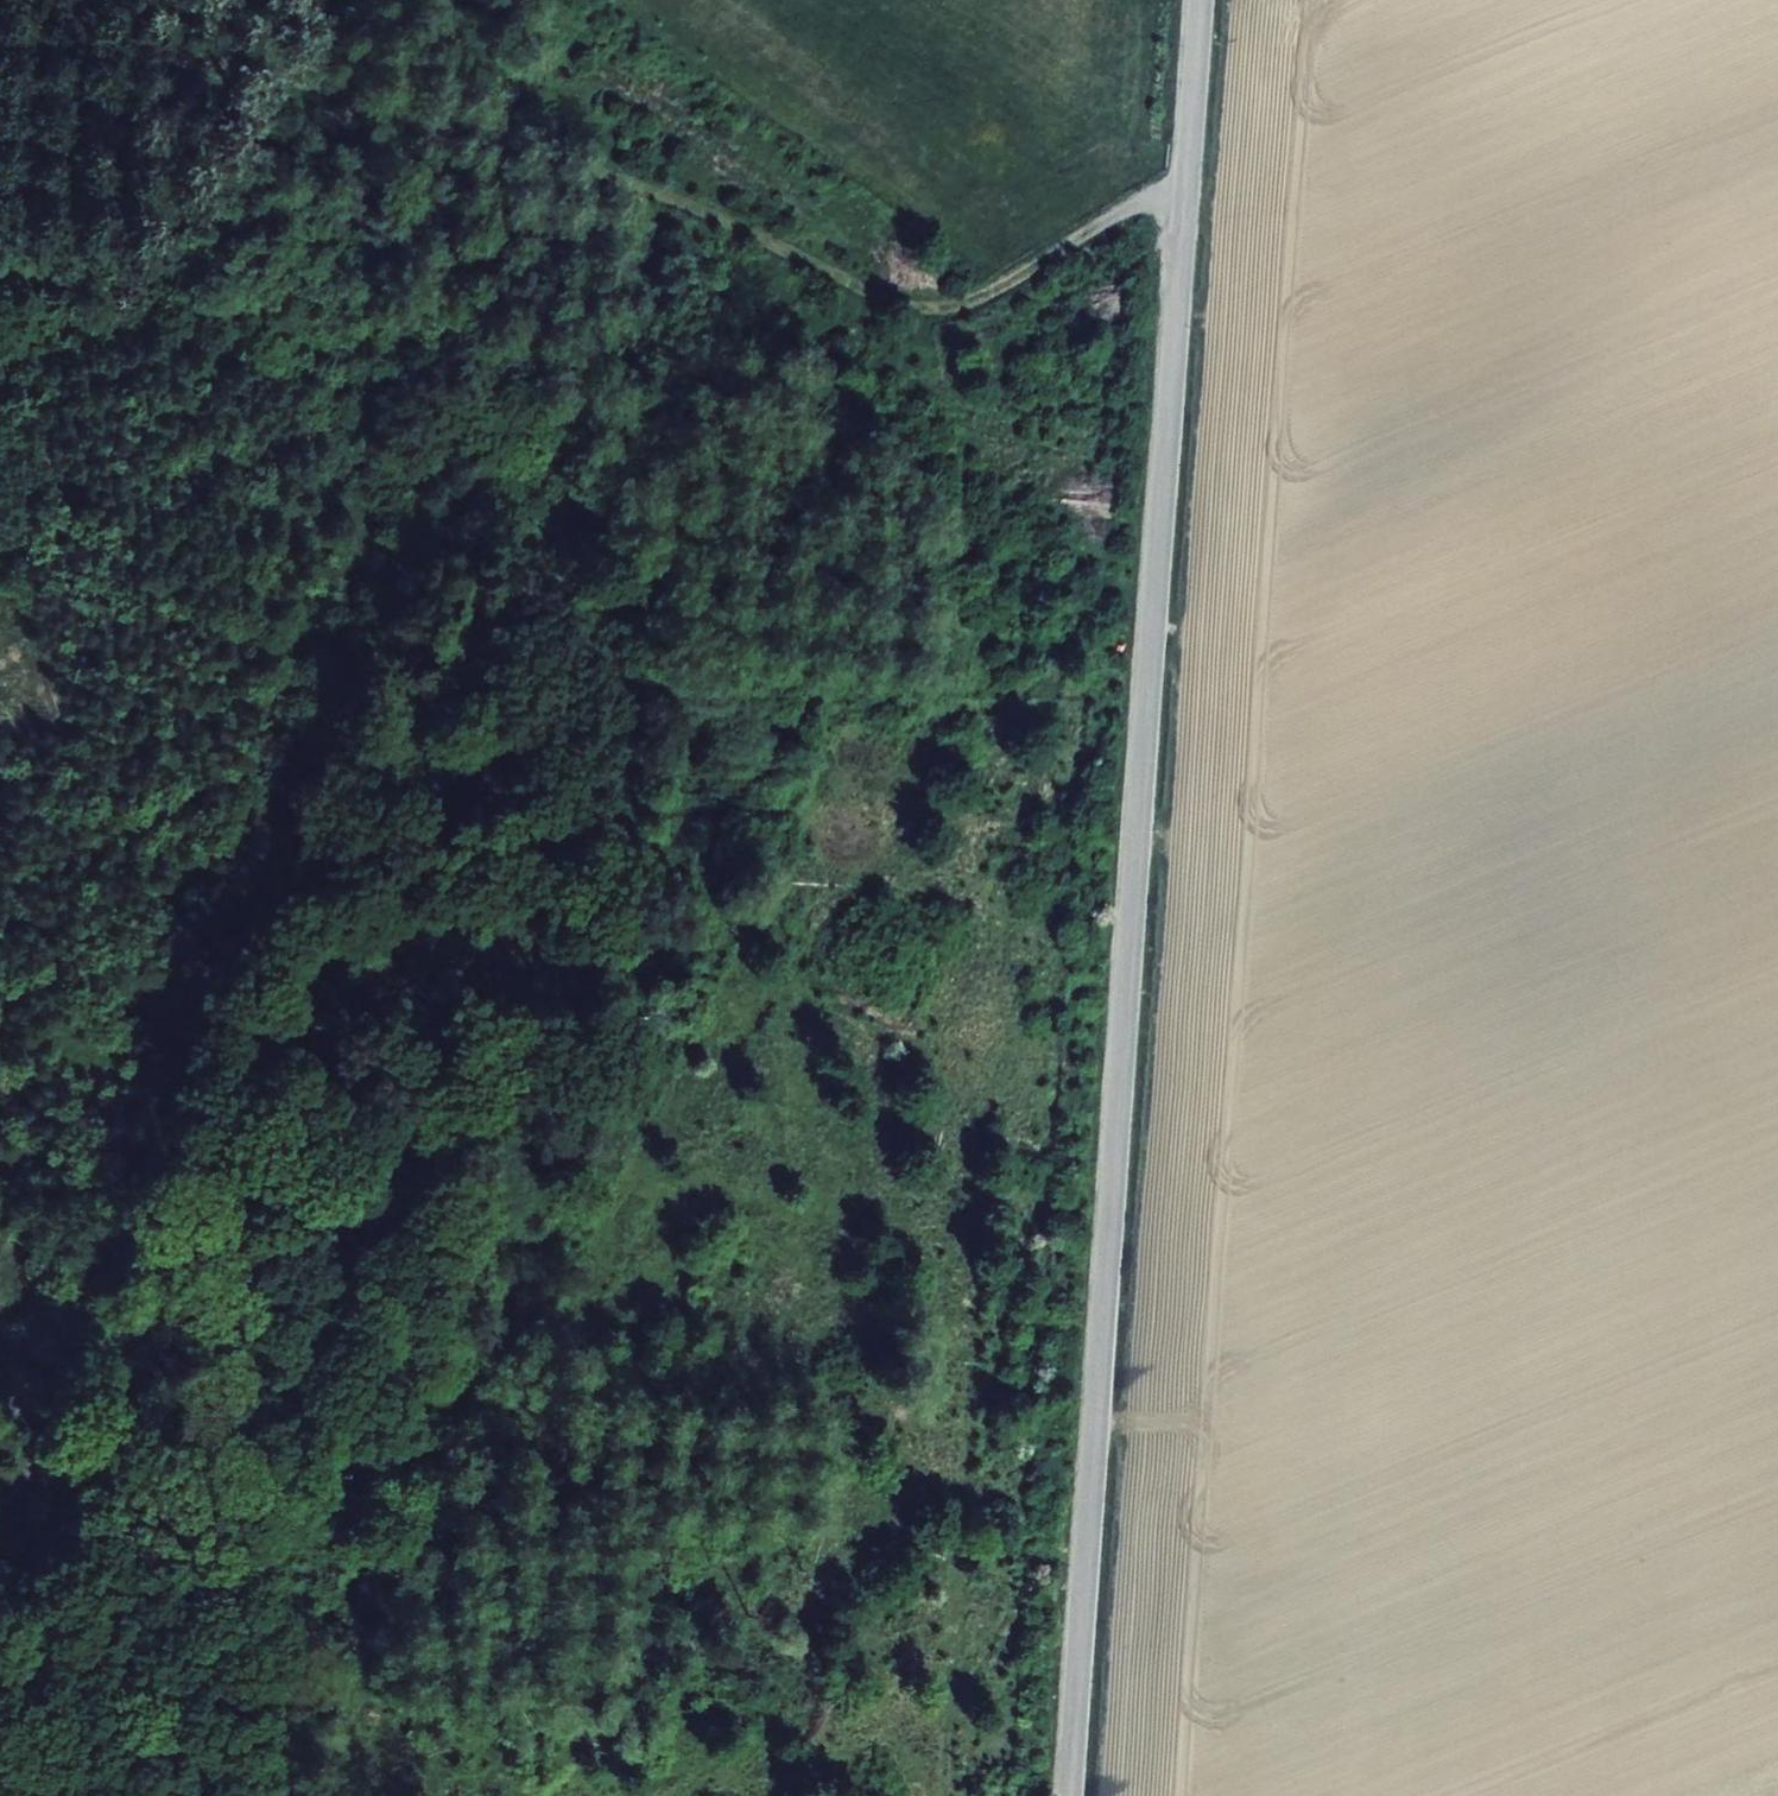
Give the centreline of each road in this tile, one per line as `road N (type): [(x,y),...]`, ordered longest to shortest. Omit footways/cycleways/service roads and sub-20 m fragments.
road 1 (tertiary): [(1071,1795),(1200,0)]

